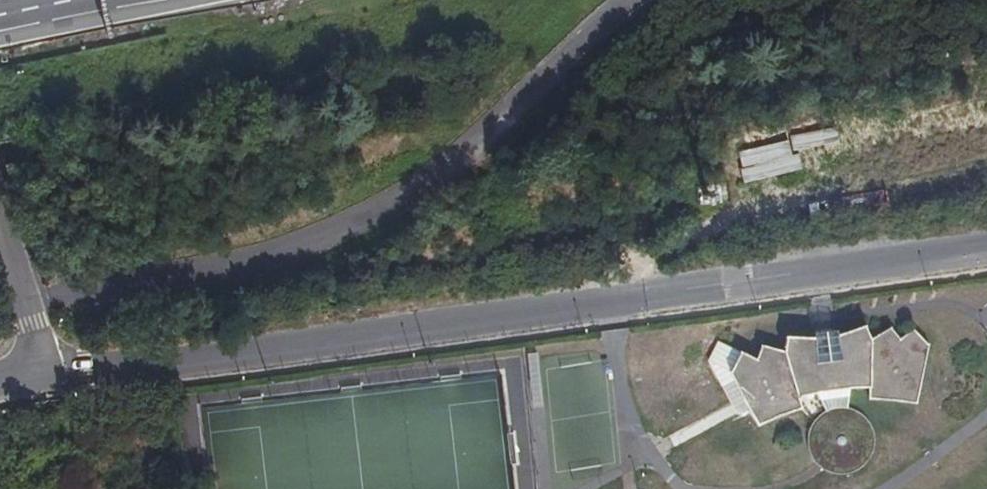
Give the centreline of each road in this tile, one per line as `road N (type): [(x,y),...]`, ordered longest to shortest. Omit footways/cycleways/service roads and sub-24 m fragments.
road 1 (unclassified): [(0,382),(986,248)]

